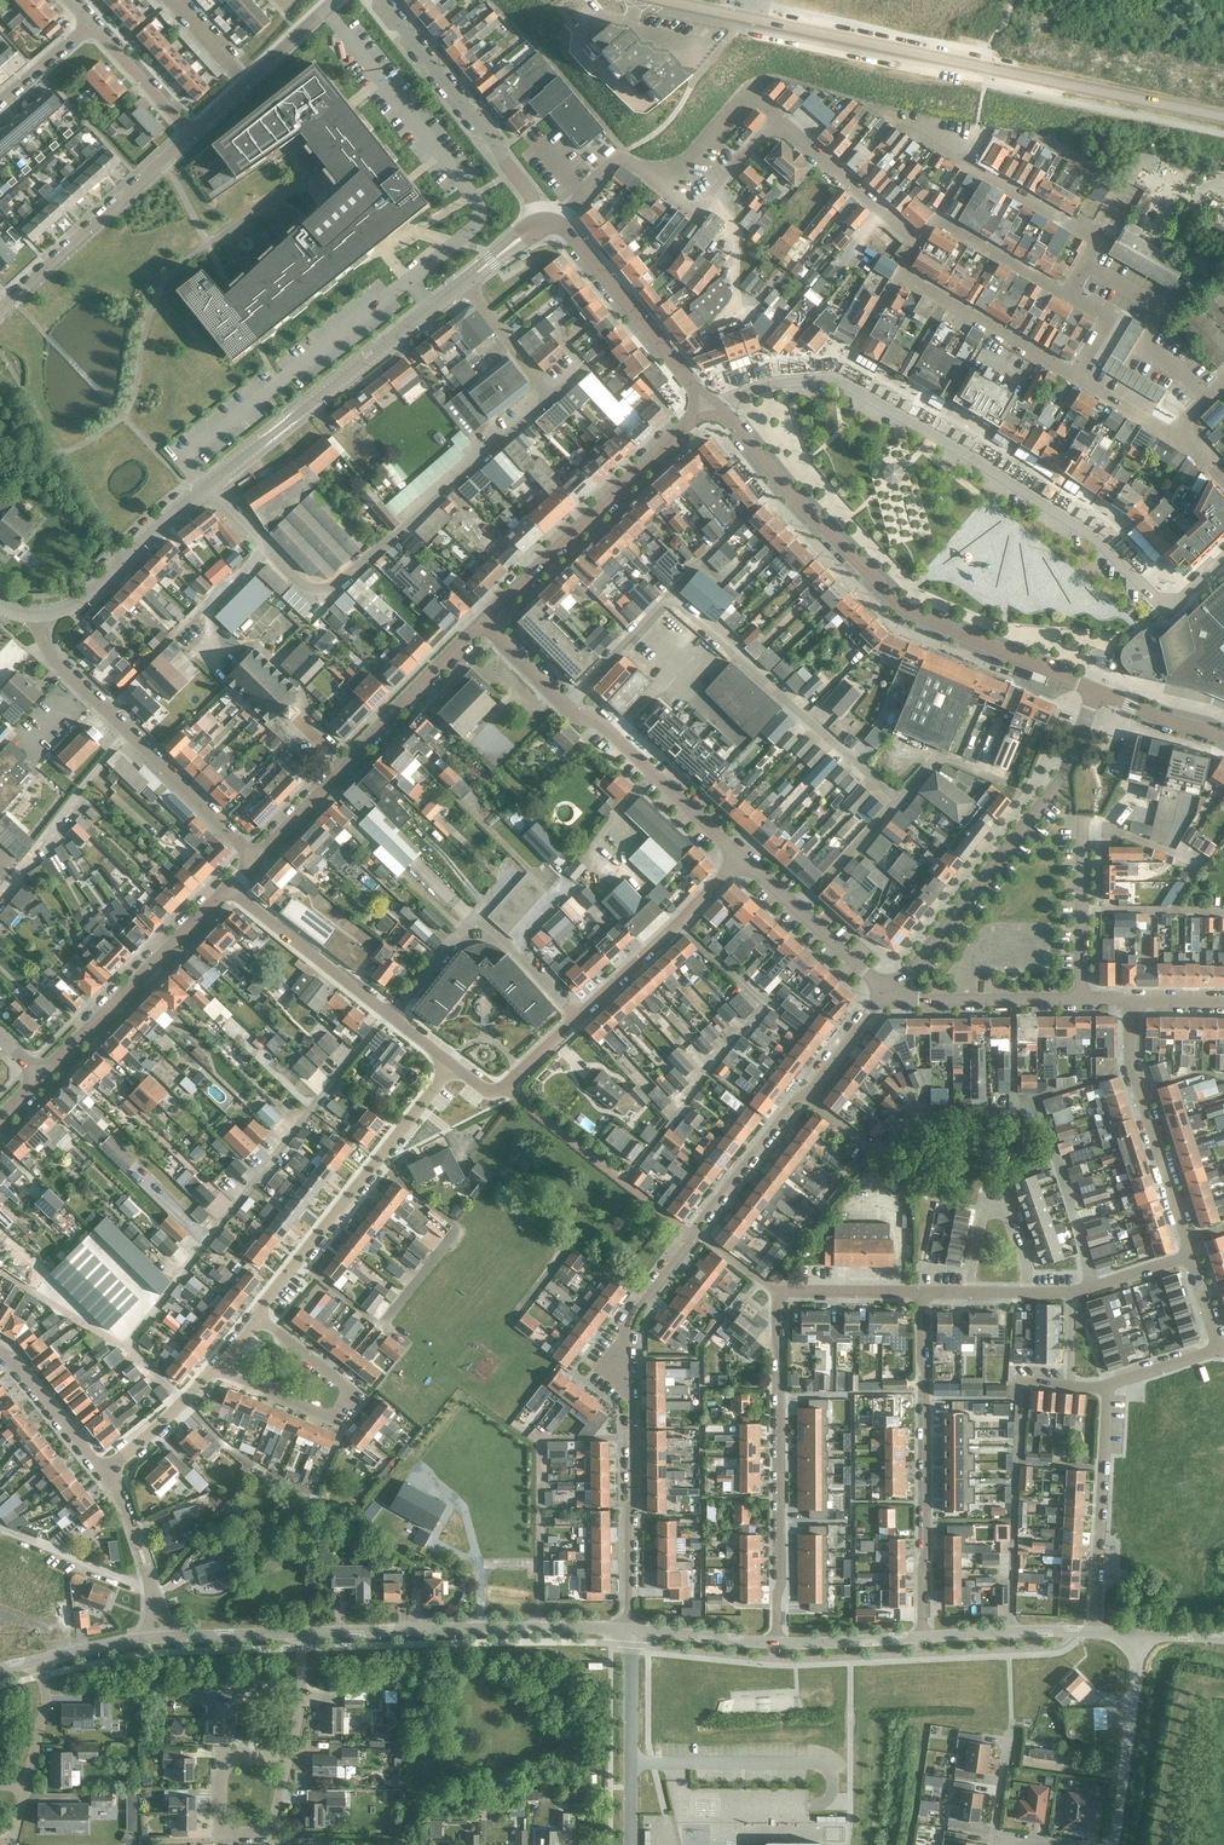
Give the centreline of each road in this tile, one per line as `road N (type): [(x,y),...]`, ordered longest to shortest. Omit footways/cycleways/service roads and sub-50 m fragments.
road 1 (residential): [(891,991),(635,1317),(630,1632)]
road 2 (residential): [(212,485),(308,587),(331,590),(547,394),(466,287)]
road 3 (residential): [(925,1293),(783,1292),(777,1298),(782,1499),(776,1642)]
road 4 (residential): [(835,379),(1079,528),(1161,606),(1175,606),(1223,559)]
road 5 (secondary): [(1095,690),(908,611),(781,479)]
road 6 (residential): [(891,991),(1069,771),(1095,690)]
road 7 (residential): [(923,1636),(925,1293)]
road 8 (residential): [(258,861),(43,644),(38,614)]
road 9 (residential): [(503,1089),(743,858)]
road 10 (residential): [(258,861),(486,622)]
road 11 (residential): [(302,1634),(630,1632)]
road 12 (secondary): [(212,485),(466,287)]
road 13 (unclassified): [(674,0),(988,65)]
road 14 (residential): [(258,1315),(453,1065)]
road 15 (residential): [(486,622),(712,407)]
road 16 (residential): [(898,801),(670,598)]
road 17 (residential): [(258,1315),(354,1392),(334,1418),(215,1366)]
road 18 (residential): [(453,1065),(230,888)]
road 19 (residential): [(1069,296),(1101,240),(968,165),(937,218)]
road 20 (residential): [(541,223),(532,193),(383,0)]
road 21 (residential): [(42,1079),(230,888)]
road 22 (residential): [(1188,1242),(1132,1064),(1133,1000)]
road 23 (residential): [(1094,1633),(1107,1386)]
road 24 (residential): [(10,300),(191,135)]
road 25 (residential): [(988,65),(1223,117)]
road 26 (secondary): [(712,407),(561,224)]
road 27 (residential): [(743,858),(600,721),(567,707)]
road 28 (secondary): [(38,614),(89,597),(212,485)]
road 29 (residential): [(975,1293),(983,1210),(987,1198),(1003,1195),(1030,1264),(1030,1293)]
road 30 (residential): [(632,1844),(630,1632)]
road 31 (residential): [(1144,1634),(1115,1844)]
road 32 (residential): [(287,1758),(269,1835),(219,1834),(221,1758)]
road 33 (residential): [(1075,376),(901,274)]
road 34 (residential): [(891,991),(743,858)]
road 35 (residential): [(191,135),(337,0)]
road 36 (residential): [(1084,998),(909,999),(891,991)]
road 37 (residential): [(919,242),(780,117)]
road 38 (residential): [(1084,998),(1085,821)]
road 39 (residential): [(923,1636),(1094,1633)]
road 40 (residential): [(157,1636),(125,1499),(108,1474)]
road 41 (residential): [(1192,1258),(1074,1293),(1030,1293)]
road 42 (residential): [(780,117),(750,91),(668,188)]
road 43 (residential): [(668,188),(701,213),(780,117)]
road 44 (residential): [(108,1474),(0,1350)]
road 45 (residential): [(670,598),(781,479)]
road 46 (residential): [(1069,296),(937,218)]
road 47 (residential): [(108,1474),(215,1366)]
road 48 (unclassified): [(191,135),(93,19)]
road 49 (residential): [(567,707),(670,598)]
road 50 (residential): [(776,1642),(923,1636)]
road 51 (residential): [(668,188),(620,157),(561,224)]
road 52 (residential): [(630,1632),(776,1642)]
road 53 (residential): [(157,1636),(302,1634)]
road 54 (secondary): [(1223,738),(1095,690)]
road 55 (residential): [(24,1788),(42,1721),(37,1660)]
road 56 (residential): [(712,407),(766,385),(835,379)]
road 57 (residential): [(302,1634),(299,1710),(287,1758)]
road 58 (residential): [(835,379),(901,274)]
road 59 (residential): [(0,99),(93,19)]
road 60 (residential): [(37,1660),(157,1636)]

